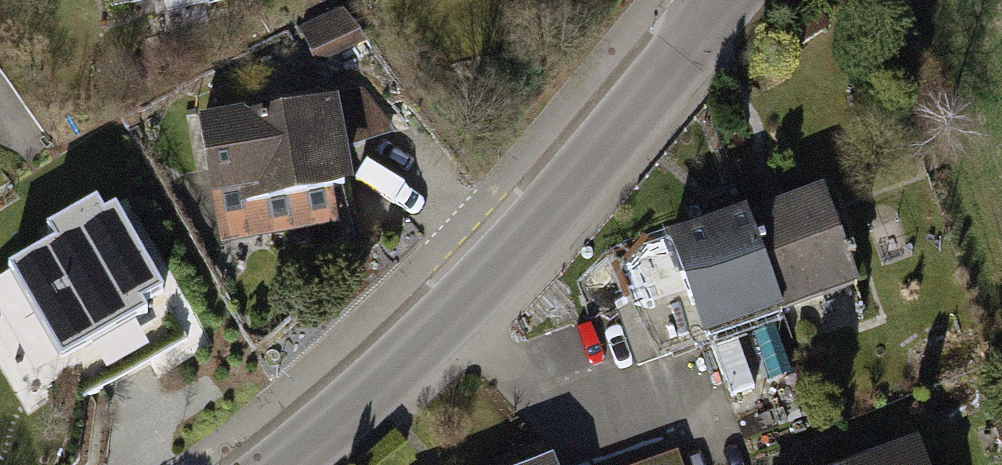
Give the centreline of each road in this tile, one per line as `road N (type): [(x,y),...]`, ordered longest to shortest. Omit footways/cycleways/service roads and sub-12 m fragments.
road 1 (secondary): [(730,0),(568,194),(455,314),(286,464)]

